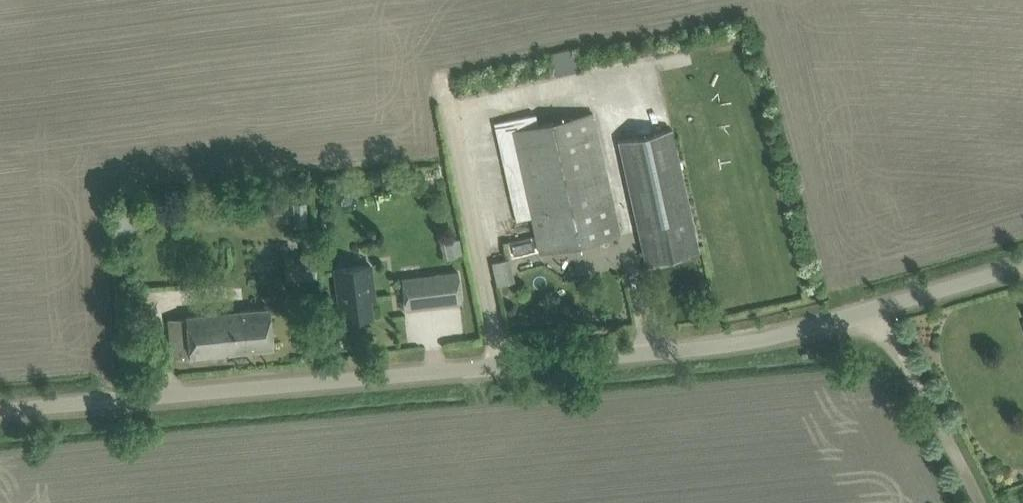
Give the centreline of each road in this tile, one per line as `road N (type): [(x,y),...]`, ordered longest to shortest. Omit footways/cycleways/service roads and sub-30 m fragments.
road 1 (unclassified): [(0,413),(672,353),(786,337),(873,310)]
road 2 (unclassified): [(873,310),(979,502)]
road 3 (unclassified): [(873,310),(1022,265)]

